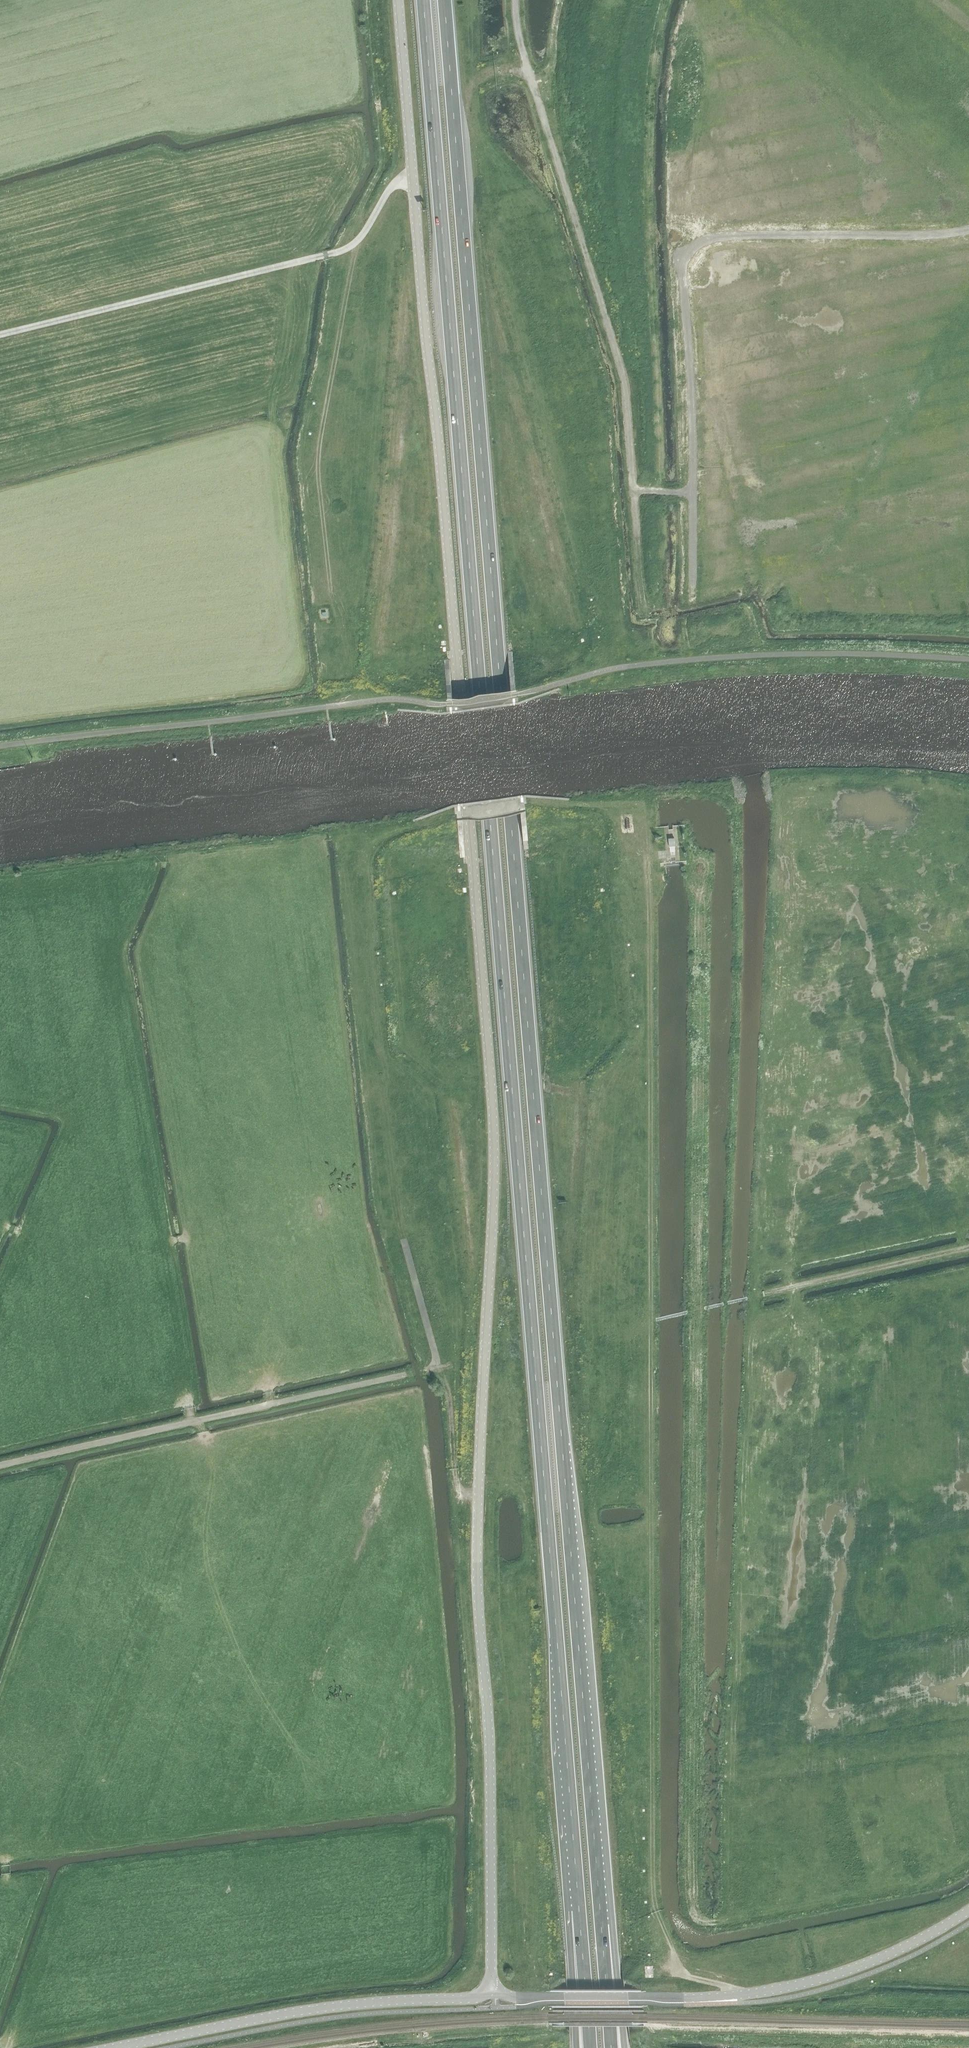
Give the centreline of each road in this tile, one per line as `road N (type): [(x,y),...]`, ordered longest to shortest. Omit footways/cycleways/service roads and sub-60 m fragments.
road 1 (unclassified): [(398,0),(491,1081),(477,1560),(491,1780),(488,1987)]
road 2 (trunk): [(423,0),(576,1870)]
road 3 (trunk): [(596,1867),(445,0)]
road 4 (track): [(728,1987),(678,1974),(654,1900),(649,883),(641,805),(531,805)]
road 5 (track): [(478,1500),(456,1483),(449,1398),(398,1214),(362,871),(370,849)]
road 6 (track): [(692,590),(683,274),(692,250),(734,237),(968,229)]
road 7 (tertiary): [(488,1987),(517,1998),(752,1993),(874,1961),(968,1911)]
road 8 (track): [(664,0),(648,147),(659,491)]
road 9 (track): [(0,335),(349,248),(387,195),(413,180)]
road 10 (unclassified): [(0,746),(359,702),(447,704)]
road 11 (track): [(0,1466),(406,1375)]
road 12 (tertiary): [(115,2047),(291,2013),(474,1998),(488,1987)]
road 13 (track): [(356,242),(318,459),(331,590)]
road 14 (track): [(968,1248),(768,1293)]
road 15 (trunk): [(625,2047),(612,1925),(596,1867)]
road 16 (trunk): [(612,2047),(596,1867)]
road 17 (trunk): [(576,1870),(568,1912),(577,2047)]
road 18 (trunk): [(576,1870),(591,2047)]

